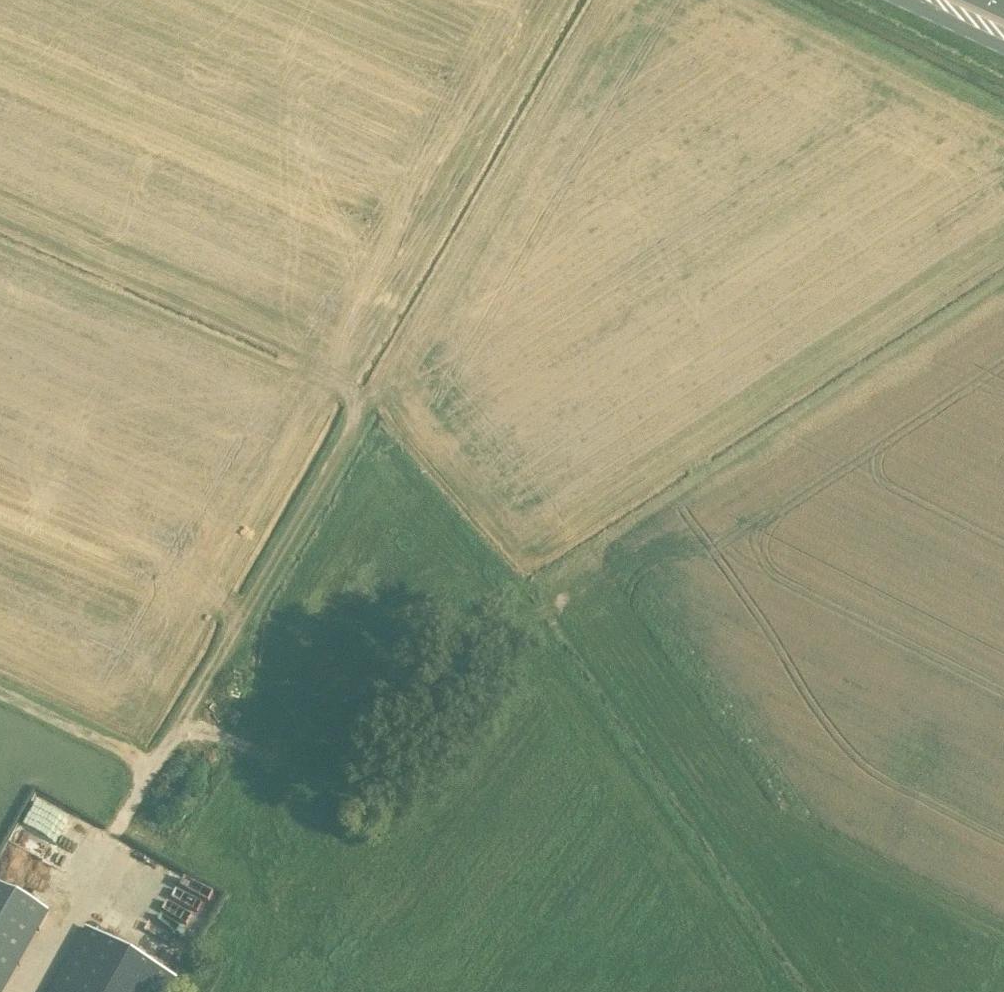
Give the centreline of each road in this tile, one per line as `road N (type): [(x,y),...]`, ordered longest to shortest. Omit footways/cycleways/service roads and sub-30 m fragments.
road 1 (track): [(109,843),(167,744),(182,733),(215,734),(265,753),(301,740),(414,584),(441,573),(466,575),(505,613),(523,620),(546,612)]
road 2 (track): [(182,733),(364,401)]
road 3 (track): [(0,692),(154,766)]

